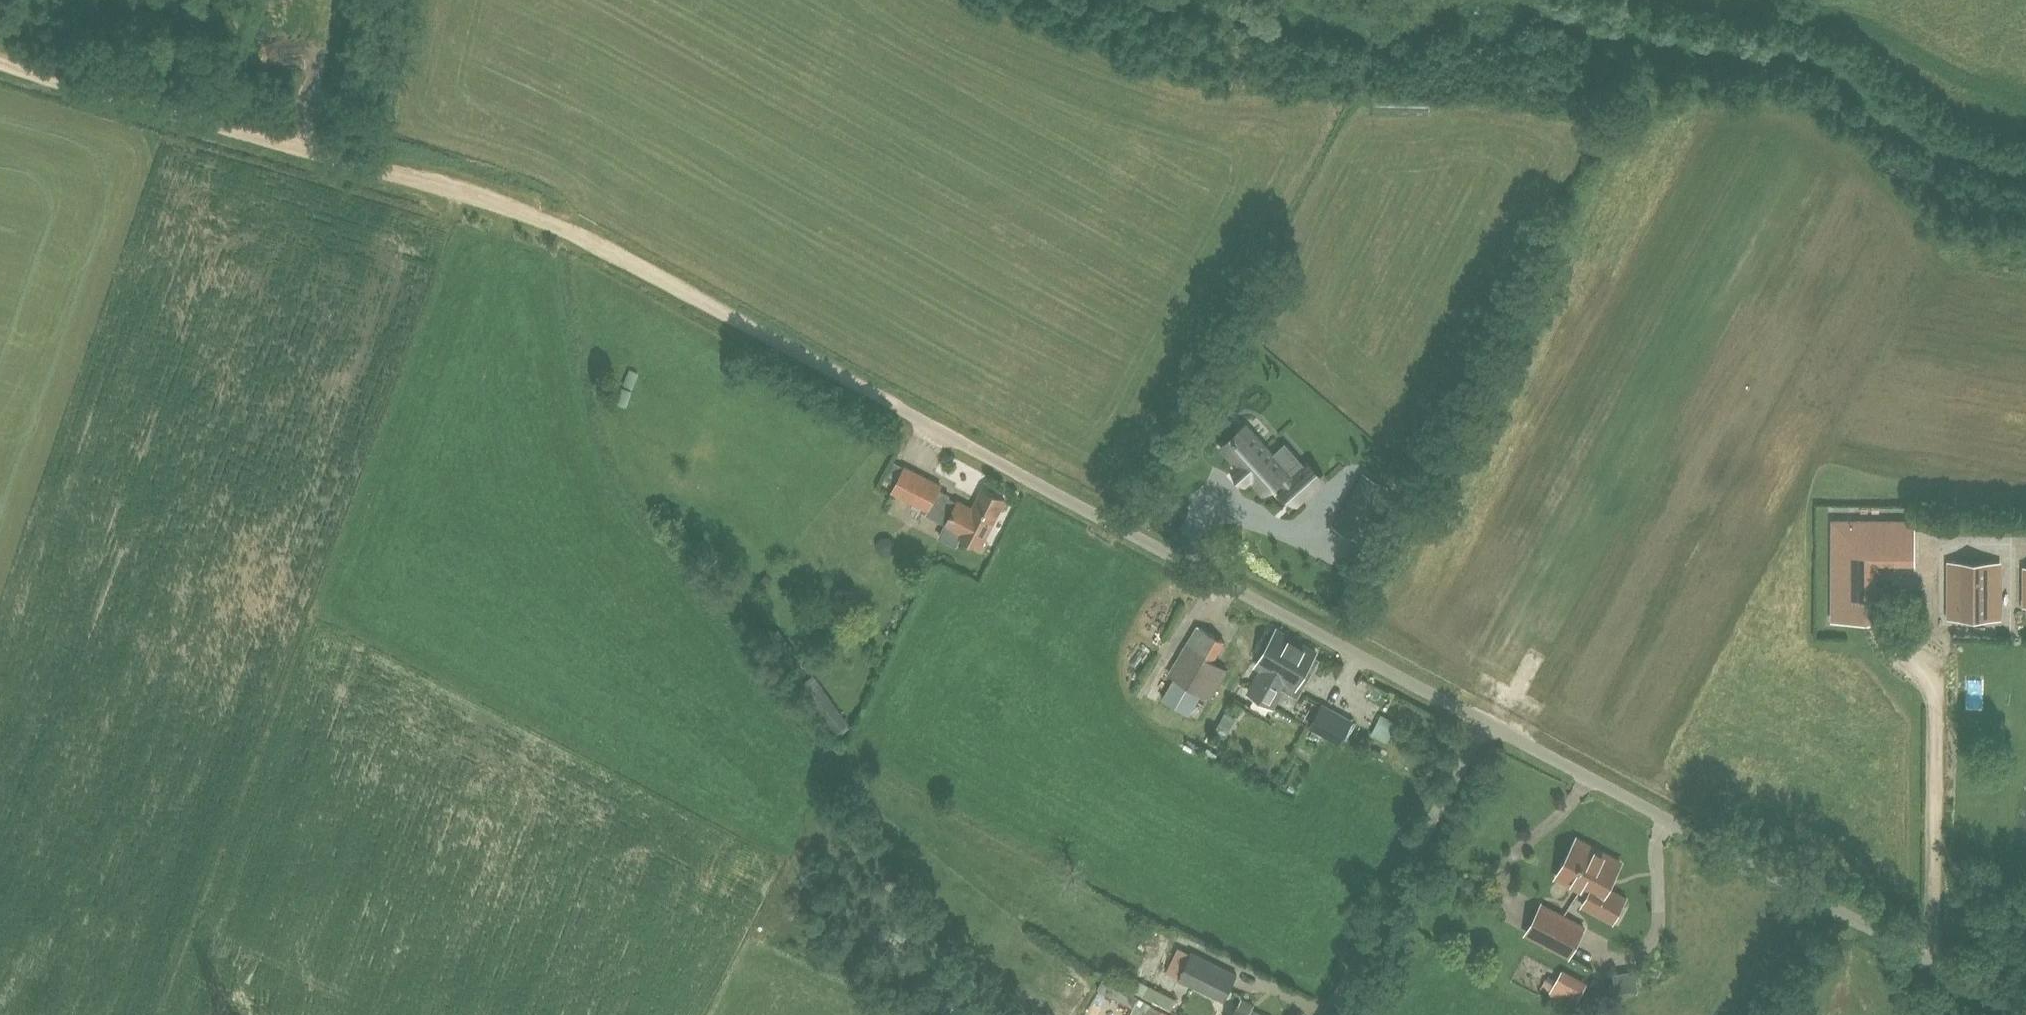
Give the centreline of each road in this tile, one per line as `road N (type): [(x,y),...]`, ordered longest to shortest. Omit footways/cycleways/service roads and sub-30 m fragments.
road 1 (track): [(0,65),(570,233),(952,437)]
road 2 (unclassified): [(2016,1014),(1484,725)]
road 3 (unclassified): [(1484,725),(952,437)]
road 4 (unclassified): [(1329,1014),(1484,725)]
road 5 (track): [(585,242),(539,0)]

